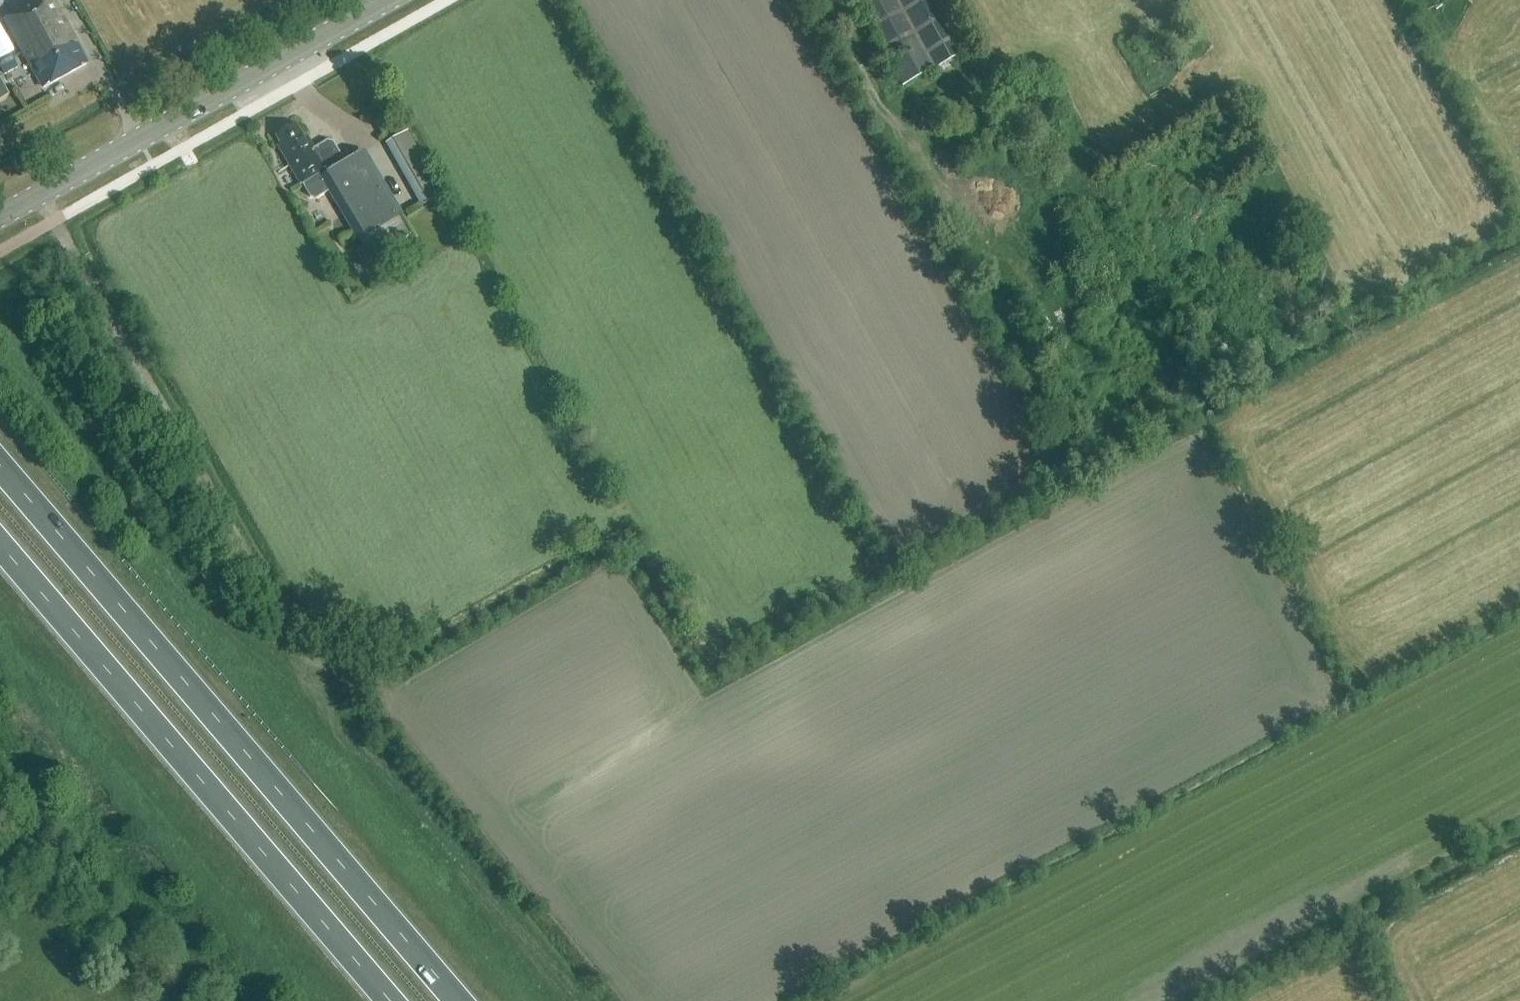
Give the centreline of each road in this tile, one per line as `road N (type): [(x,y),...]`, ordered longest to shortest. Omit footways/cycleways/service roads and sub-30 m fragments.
road 1 (trunk): [(458,1000),(0,465)]
road 2 (trunk): [(0,543),(391,1000)]
road 3 (secondary): [(0,217),(391,0)]

